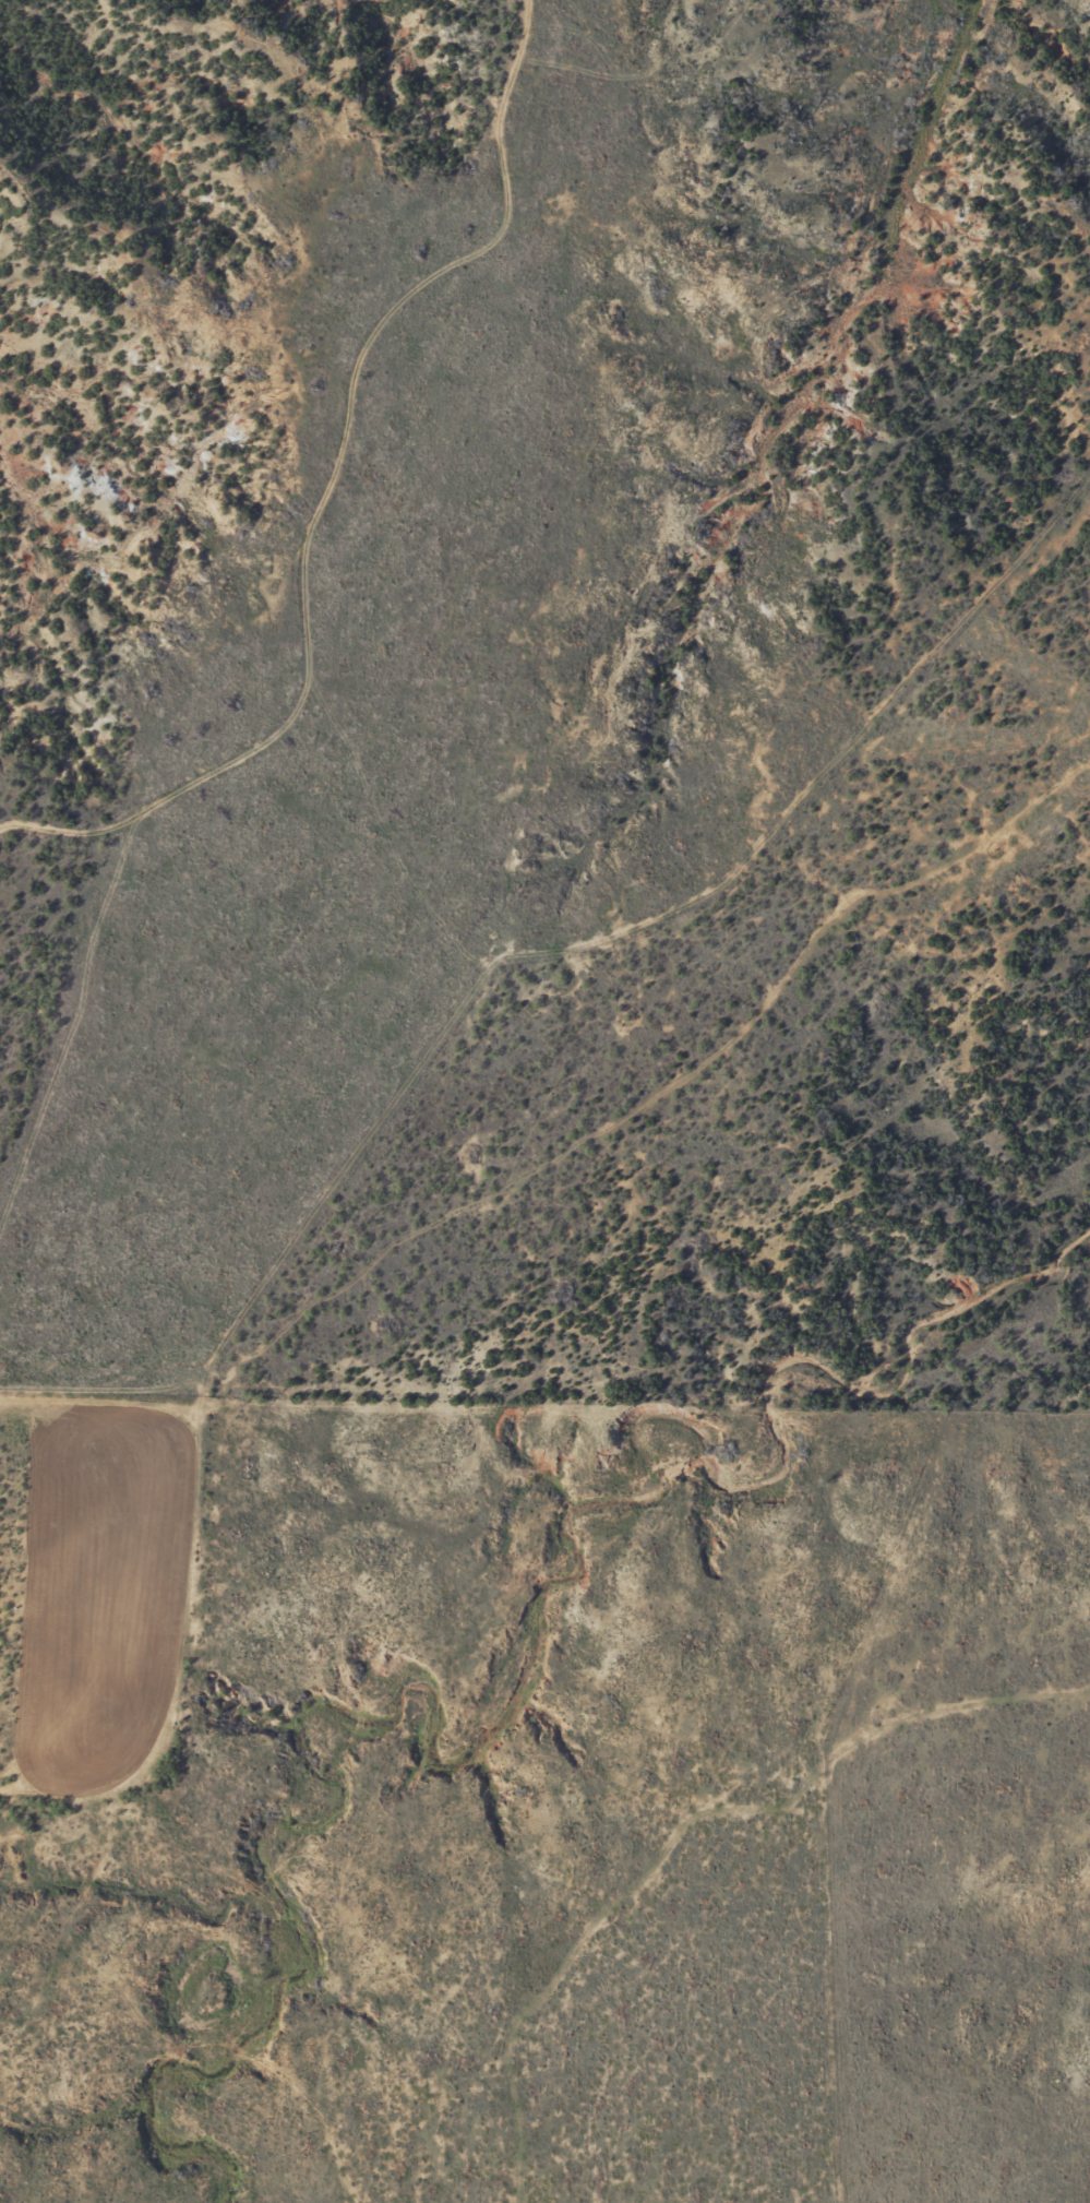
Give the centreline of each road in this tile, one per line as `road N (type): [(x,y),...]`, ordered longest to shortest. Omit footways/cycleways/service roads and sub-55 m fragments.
road 1 (residential): [(1089,652),(1056,740),(794,942),(587,1132),(381,1255),(236,1373),(74,1413),(0,1416)]

